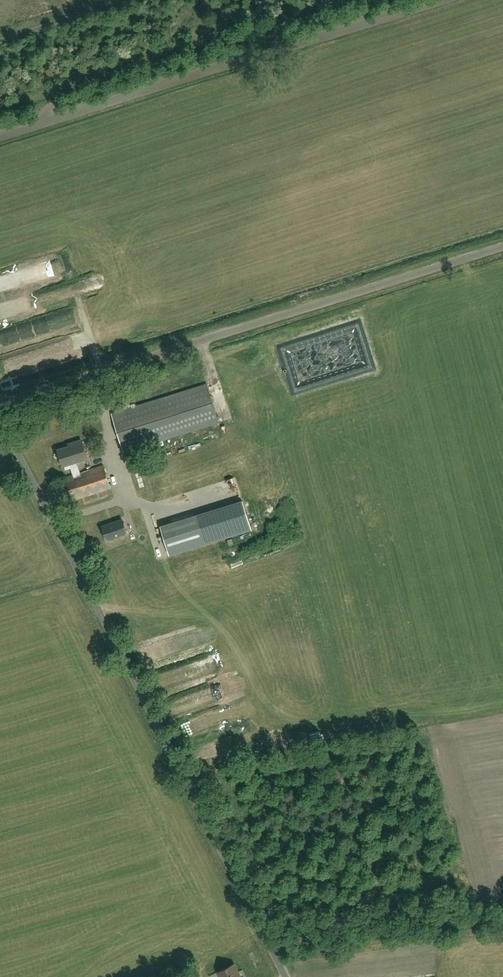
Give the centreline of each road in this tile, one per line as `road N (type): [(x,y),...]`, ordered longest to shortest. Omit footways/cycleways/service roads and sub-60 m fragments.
road 1 (unclassified): [(286,976),(0,416)]
road 2 (unclassified): [(0,404),(502,246)]

